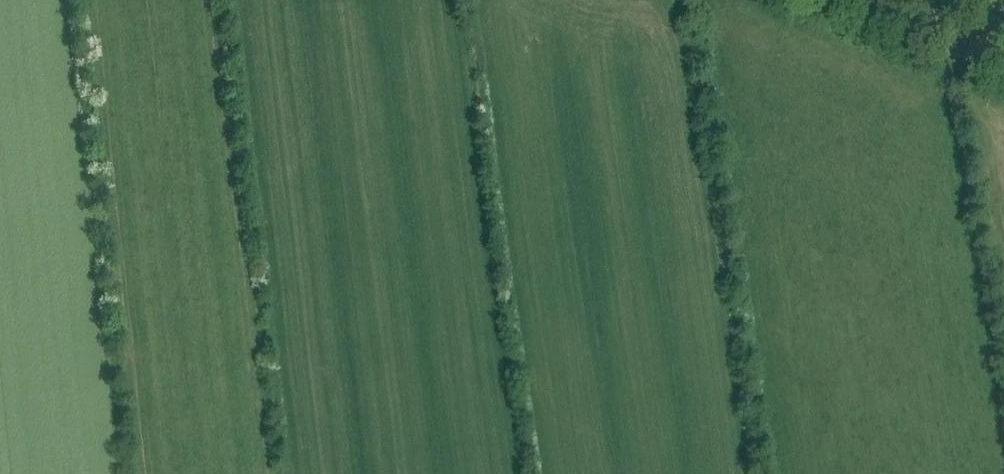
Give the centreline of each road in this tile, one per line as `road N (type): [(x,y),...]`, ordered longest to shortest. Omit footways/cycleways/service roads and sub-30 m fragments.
road 1 (tertiary): [(1003,62),(854,0)]

